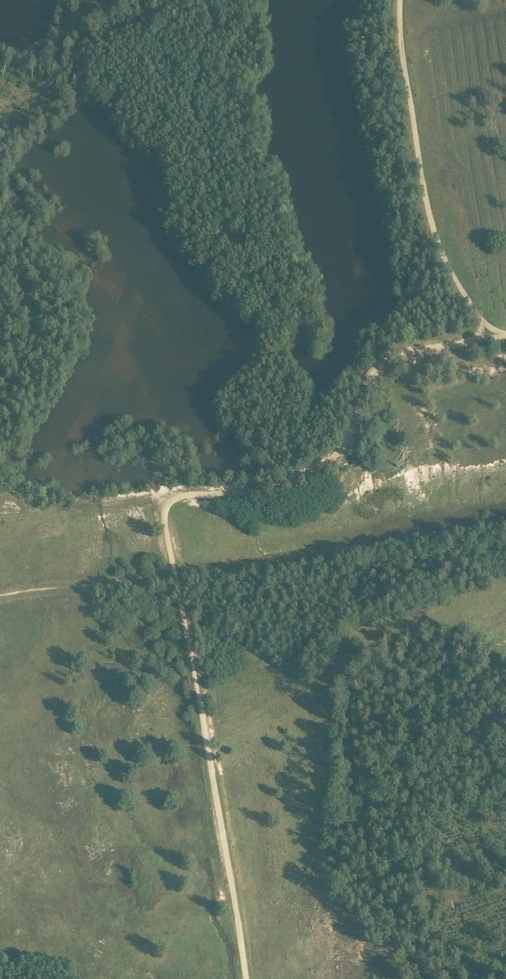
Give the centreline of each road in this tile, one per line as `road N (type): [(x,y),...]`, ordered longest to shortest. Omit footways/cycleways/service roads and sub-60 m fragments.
road 1 (track): [(248,978),(165,509),(176,496),(269,490),(315,471),(341,452),(368,378),(387,359),(492,336)]
road 2 (track): [(492,336),(436,234),(399,0)]

